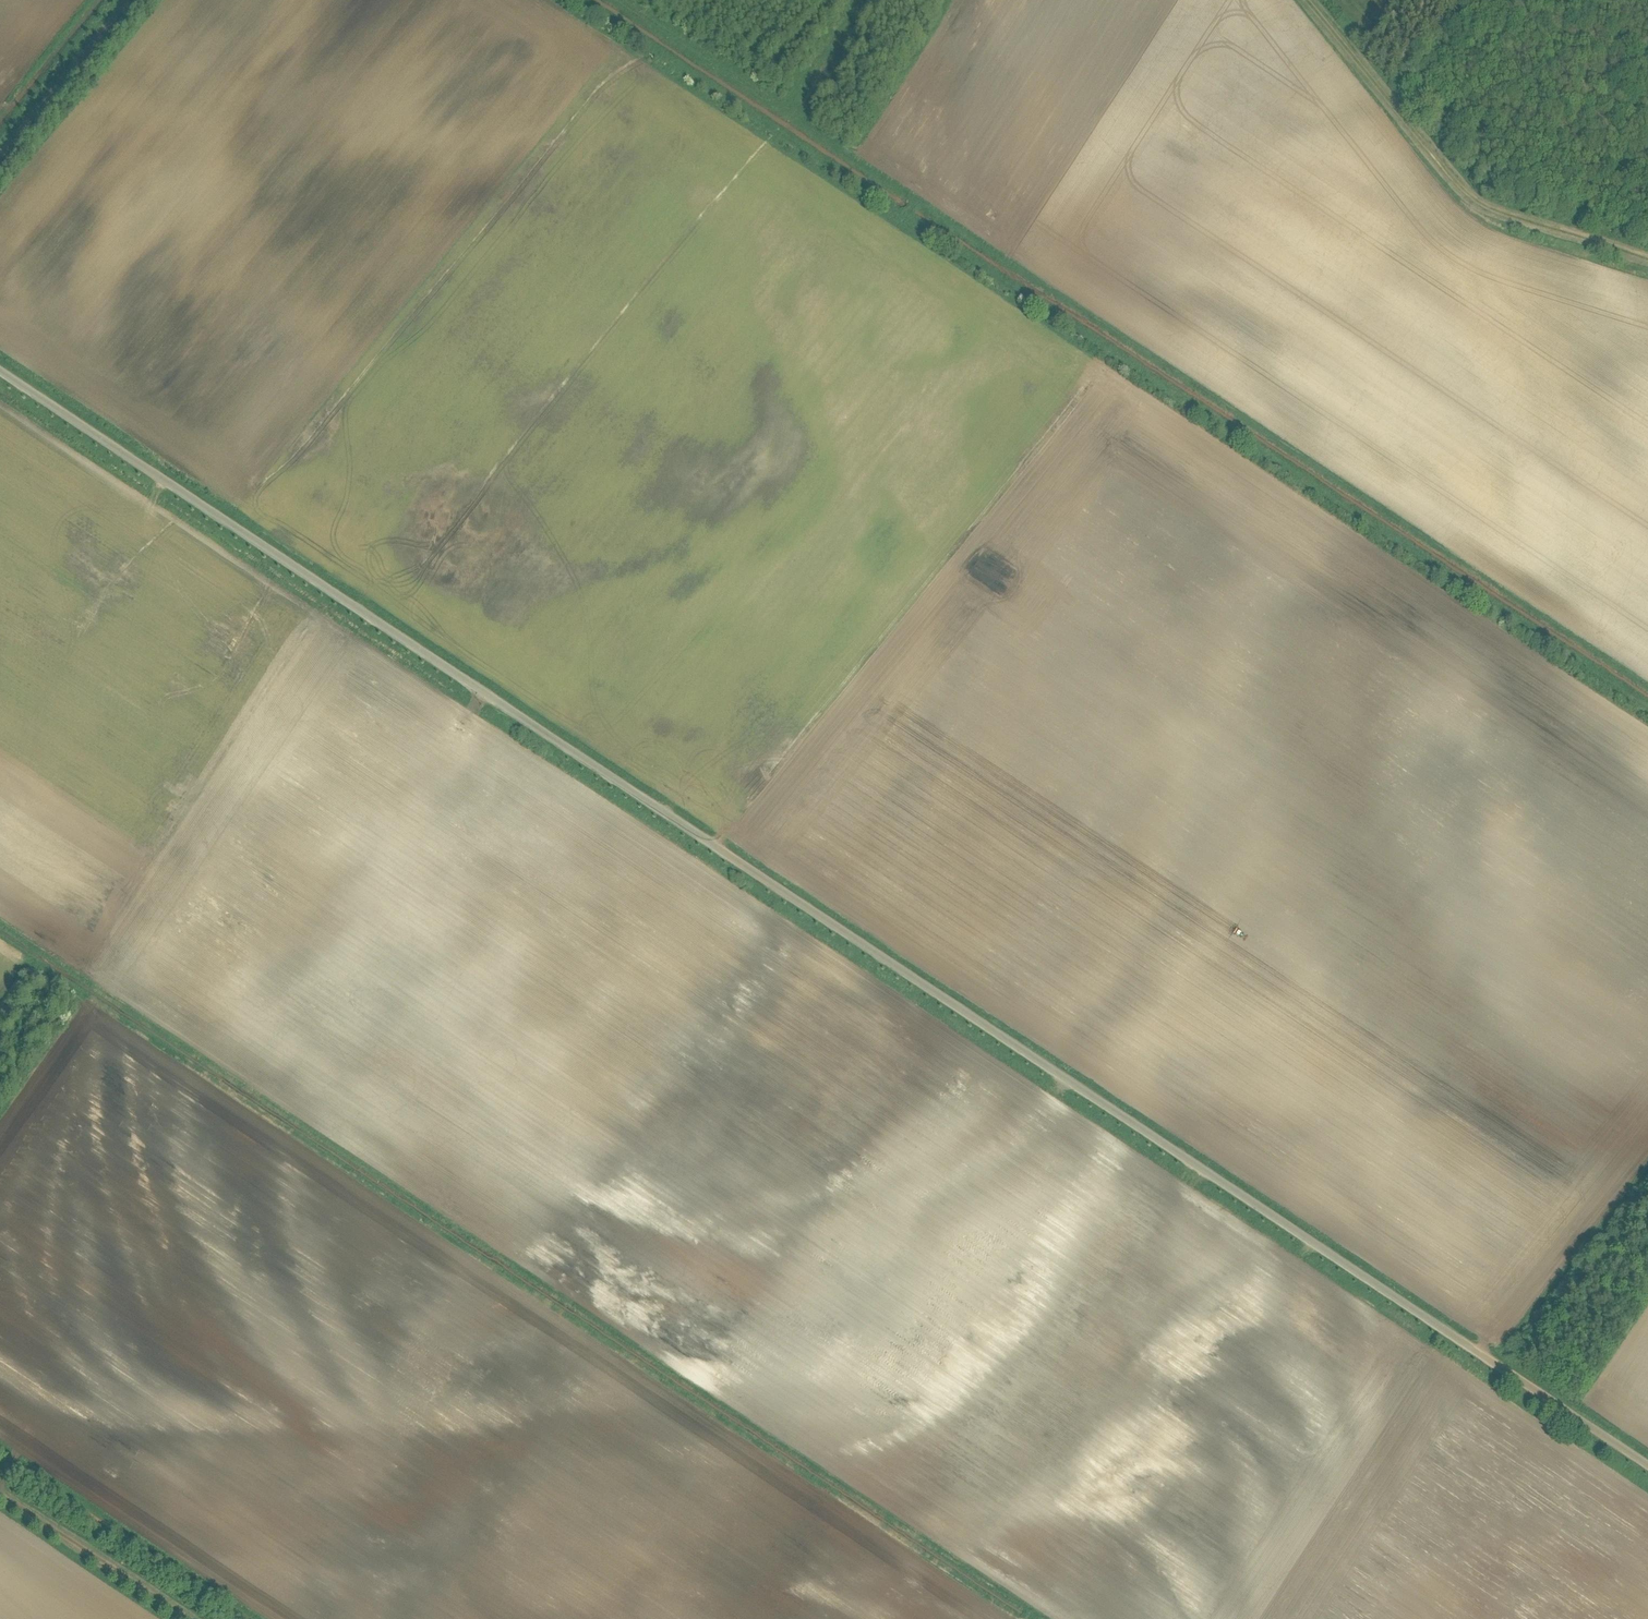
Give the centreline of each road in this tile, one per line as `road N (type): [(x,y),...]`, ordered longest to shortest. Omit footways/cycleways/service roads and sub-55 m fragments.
road 1 (unclassified): [(0,372),(1647,1467)]
road 2 (track): [(1647,257),(1457,188),(1301,0)]
road 3 (track): [(186,1618),(0,1495)]
road 4 (unclassified): [(0,156),(128,0)]

